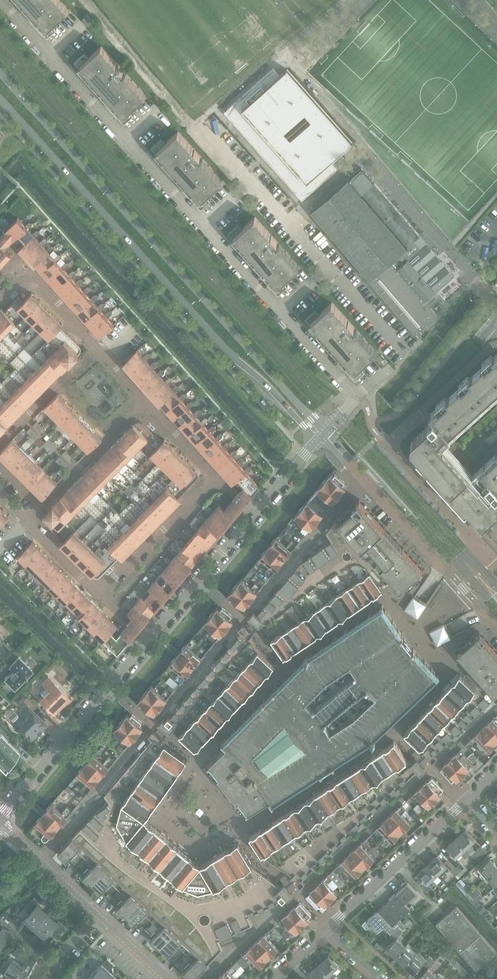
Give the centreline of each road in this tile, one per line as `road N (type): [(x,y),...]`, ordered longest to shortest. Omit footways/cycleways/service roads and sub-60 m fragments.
road 1 (residential): [(355,398),(1,0)]
road 2 (residential): [(363,479),(38,858)]
road 3 (unclassified): [(322,436),(0,74)]
road 4 (unclassified): [(0,99),(235,360),(322,436)]
road 5 (residential): [(212,978),(496,706)]
road 6 (residential): [(496,345),(386,445),(496,571)]
road 7 (residential): [(0,815),(147,641)]
road 8 (residential): [(363,479),(496,627)]
road 9 (residential): [(327,928),(467,799)]
road 10 (residential): [(27,522),(145,400)]
road 11 (residential): [(147,641),(254,514)]
road 12 (residential): [(215,477),(101,595)]
road 13 (residential): [(97,347),(0,444)]
road 14 (residential): [(97,347),(30,276),(0,301)]

